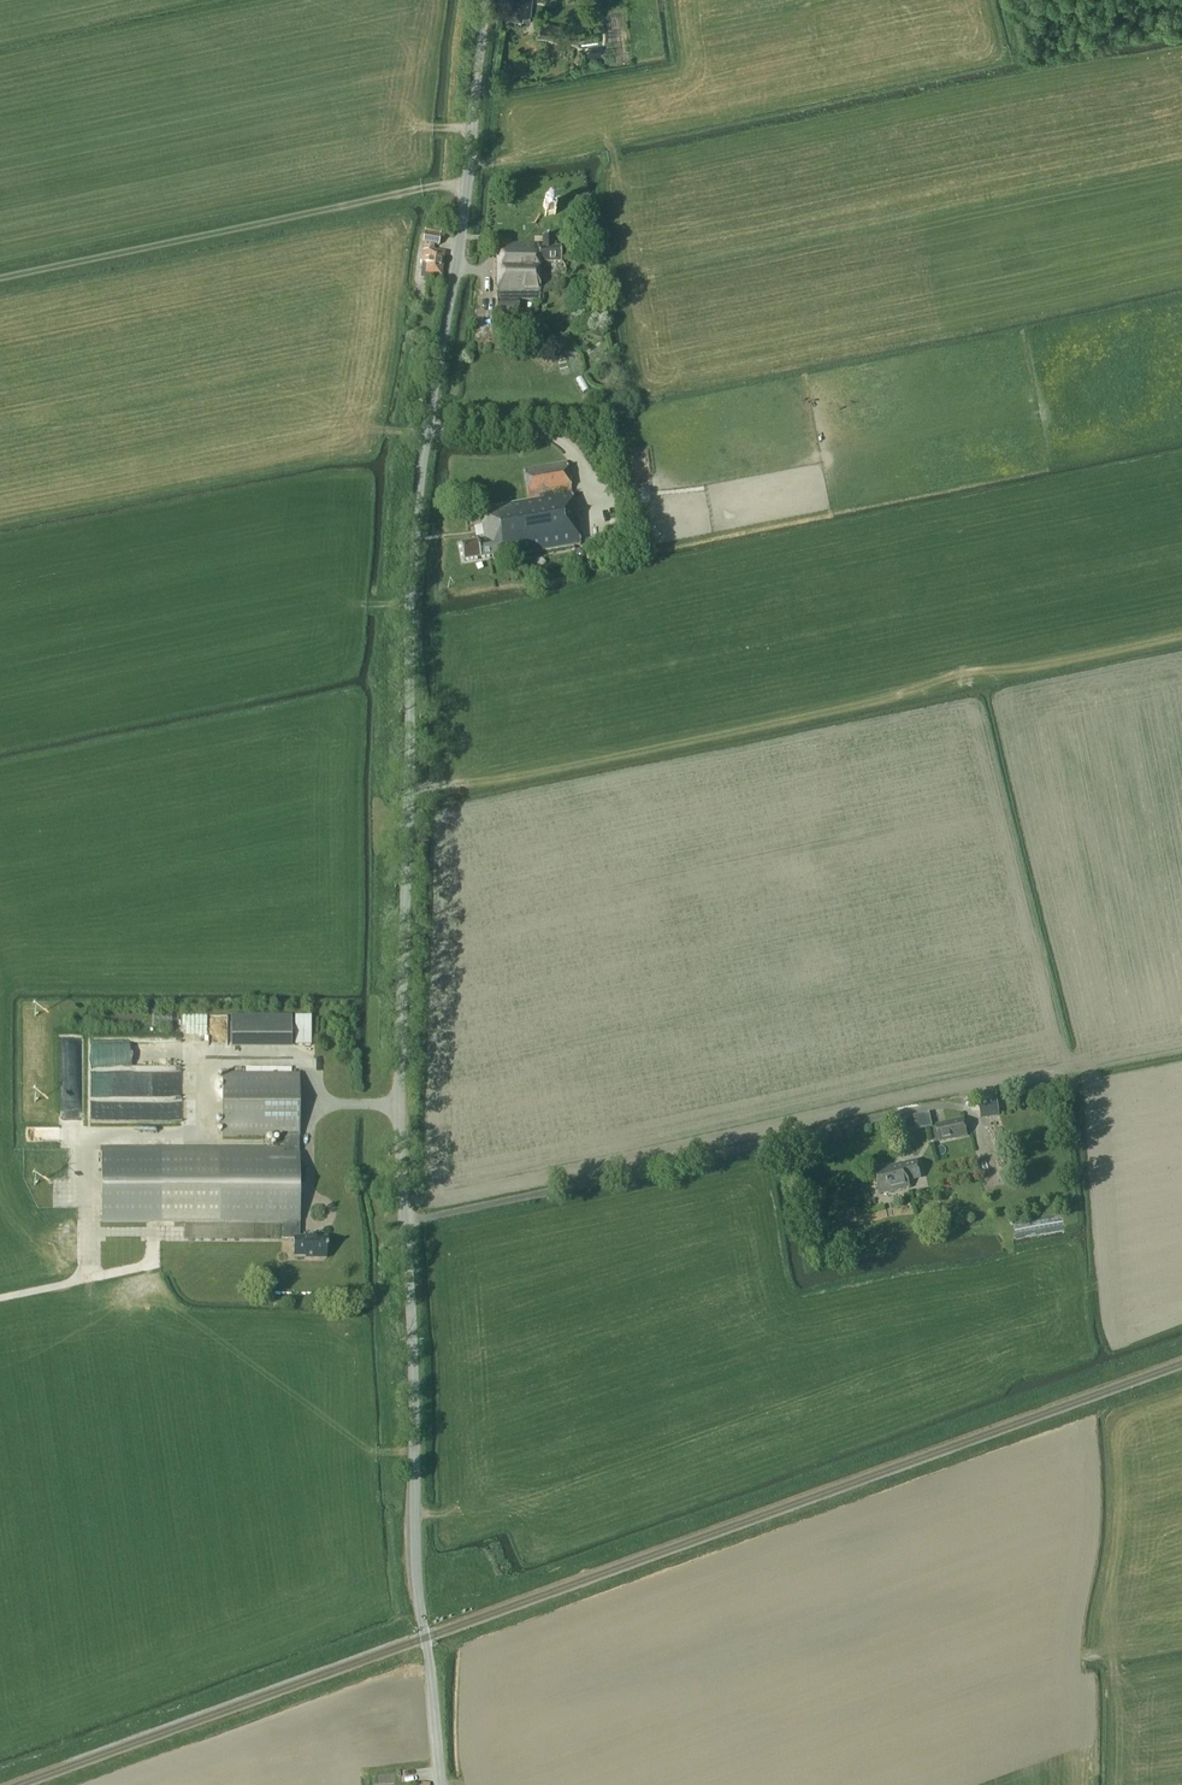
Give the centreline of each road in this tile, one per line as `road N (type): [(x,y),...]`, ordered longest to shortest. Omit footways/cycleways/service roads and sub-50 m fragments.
road 1 (unclassified): [(440,1784),(416,1566),(414,1339),(398,1111),(410,589),(486,0)]
road 2 (track): [(0,279),(467,186)]

